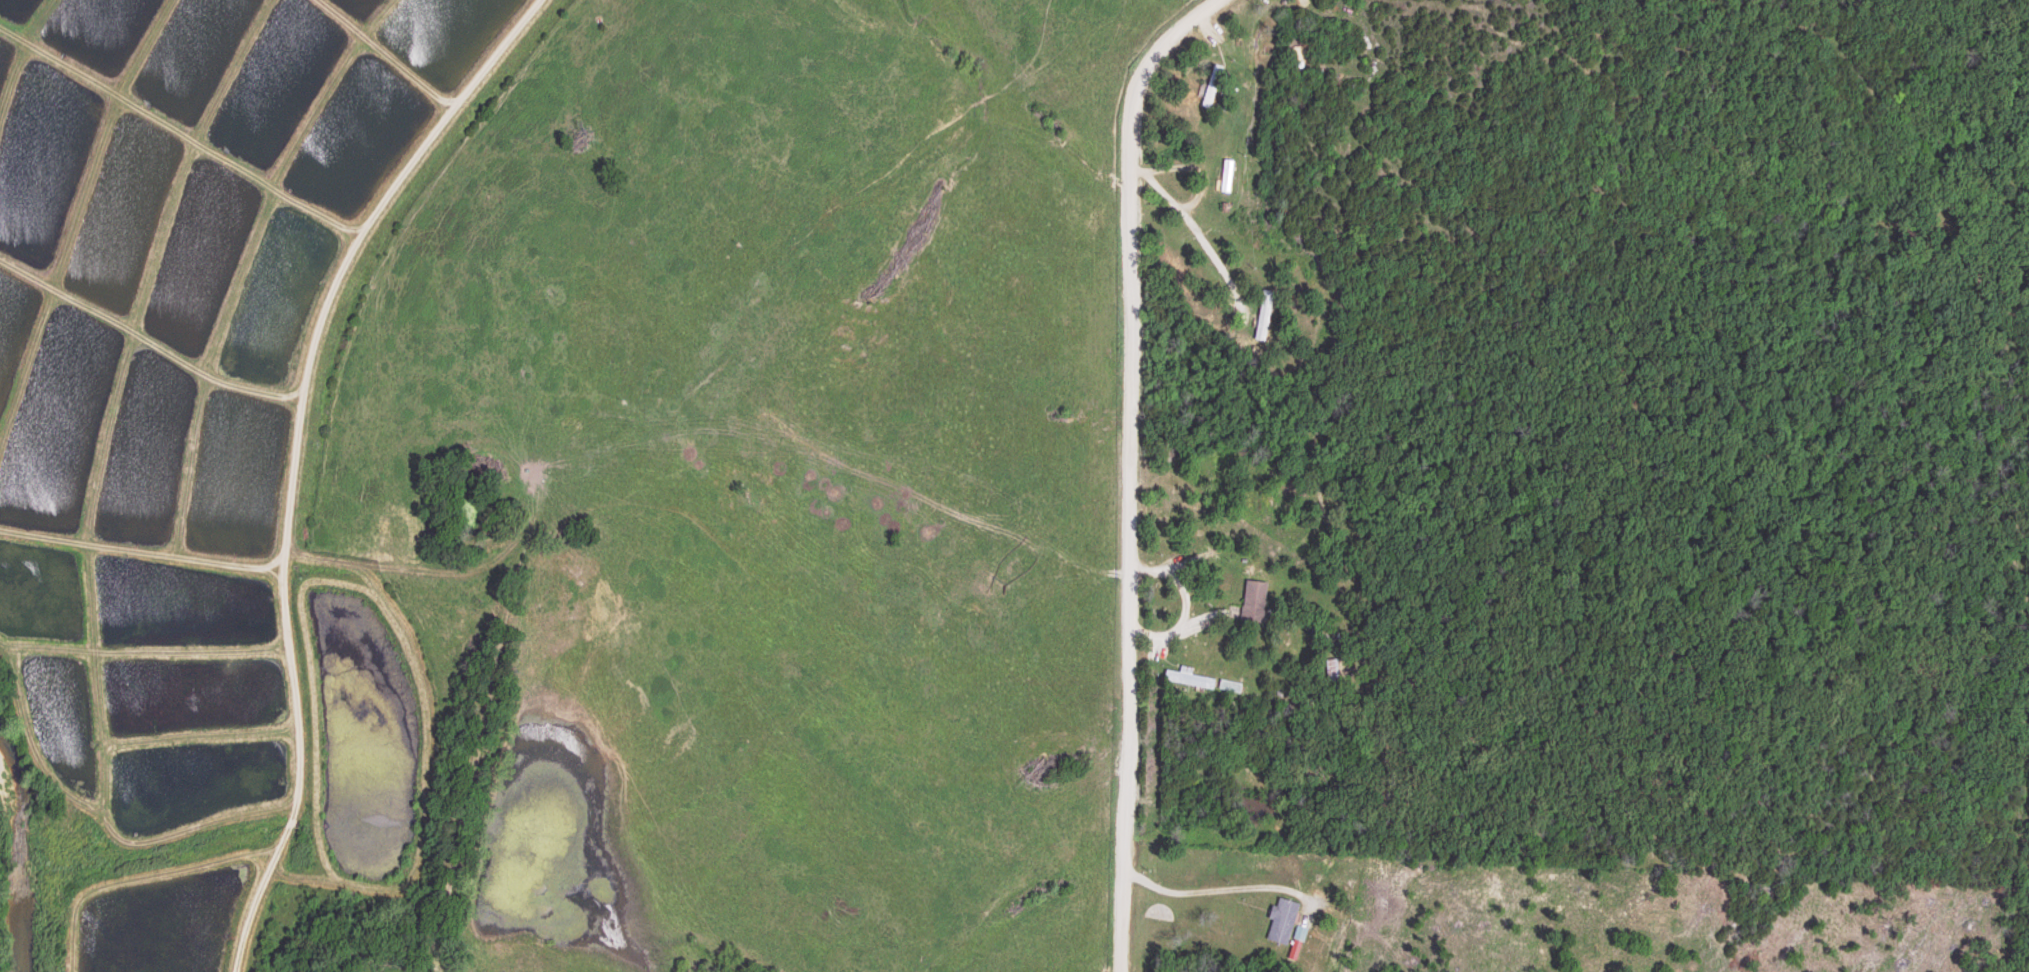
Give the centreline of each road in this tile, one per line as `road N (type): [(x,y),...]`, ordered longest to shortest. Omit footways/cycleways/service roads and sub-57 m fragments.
road 1 (residential): [(237,971),(302,781),(292,555),(313,353),(337,282),(544,0)]
road 2 (residential): [(1121,971),(1131,330),(1124,212),(1132,86),(1170,37),(1220,0)]
road 3 (residential): [(566,491),(528,546),(501,563),(444,568),(292,555)]

